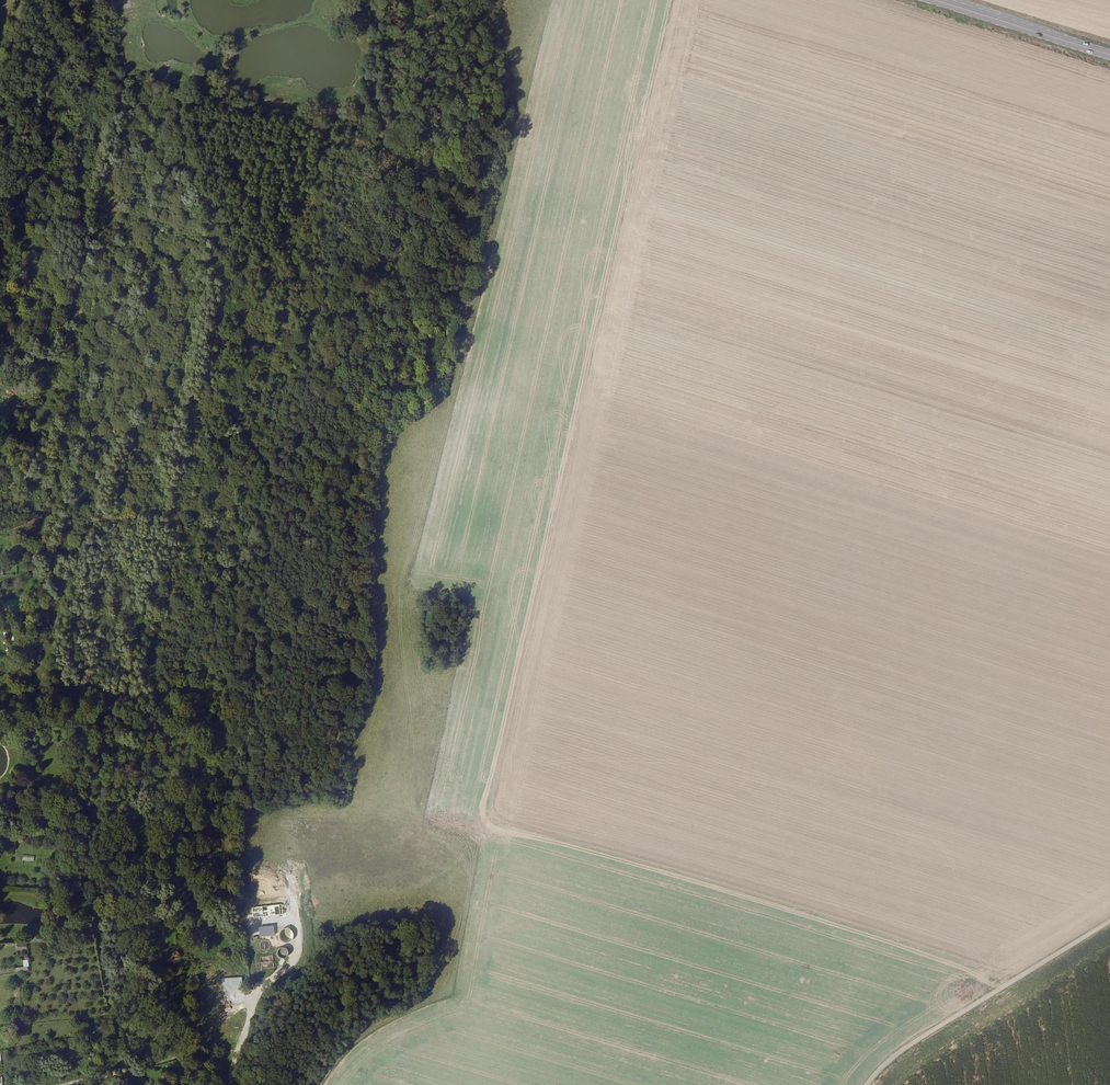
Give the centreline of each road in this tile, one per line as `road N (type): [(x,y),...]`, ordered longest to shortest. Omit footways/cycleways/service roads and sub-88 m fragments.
road 1 (track): [(1109,921),(893,1057),(871,1084)]
road 2 (primary): [(1109,55),(935,0)]

